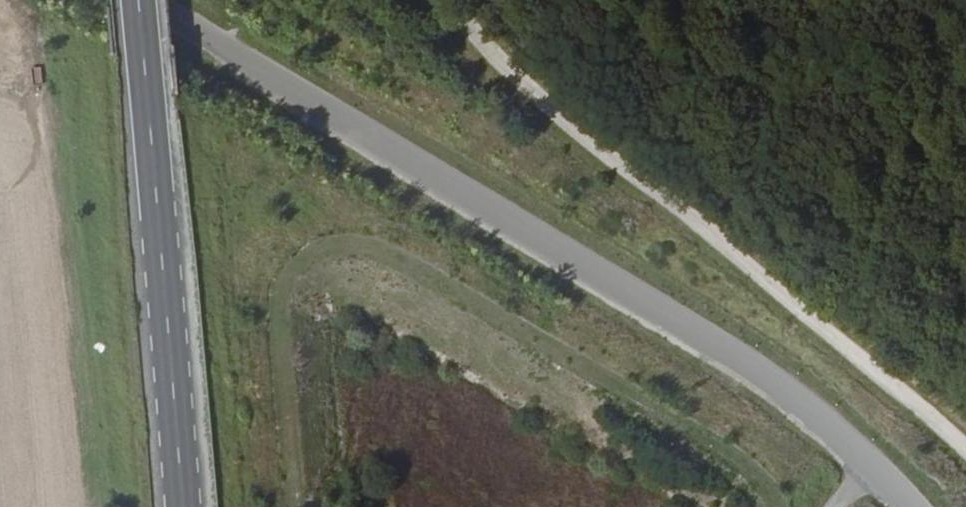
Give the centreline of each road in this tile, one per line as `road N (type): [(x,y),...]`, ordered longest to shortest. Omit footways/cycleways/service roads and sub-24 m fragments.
road 1 (residential): [(914,506),(815,413),(741,359),(141,0)]
road 2 (track): [(453,0),(533,89),(965,449)]
road 3 (primary): [(183,506),(139,0)]

